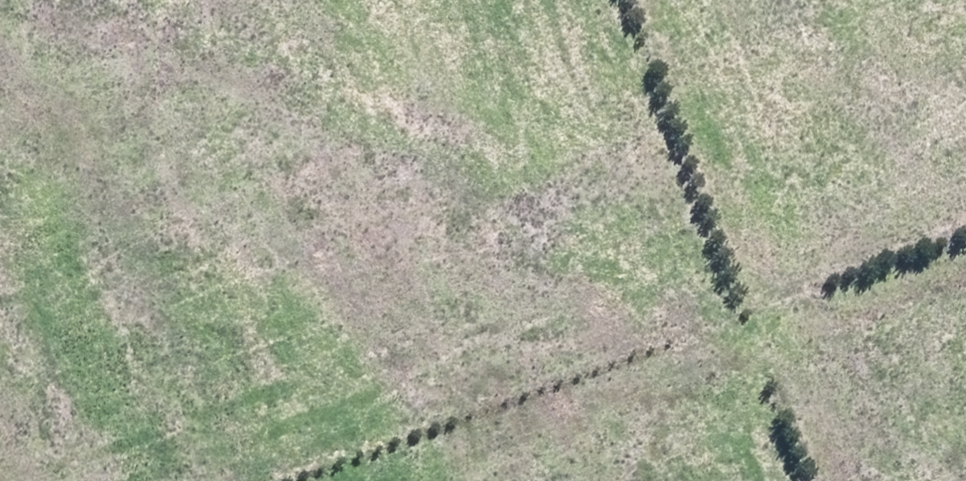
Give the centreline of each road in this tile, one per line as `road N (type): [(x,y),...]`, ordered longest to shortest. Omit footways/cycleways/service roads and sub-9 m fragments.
road 1 (track): [(912,0),(549,242),(360,356),(233,480)]
road 2 (track): [(831,480),(252,0)]

